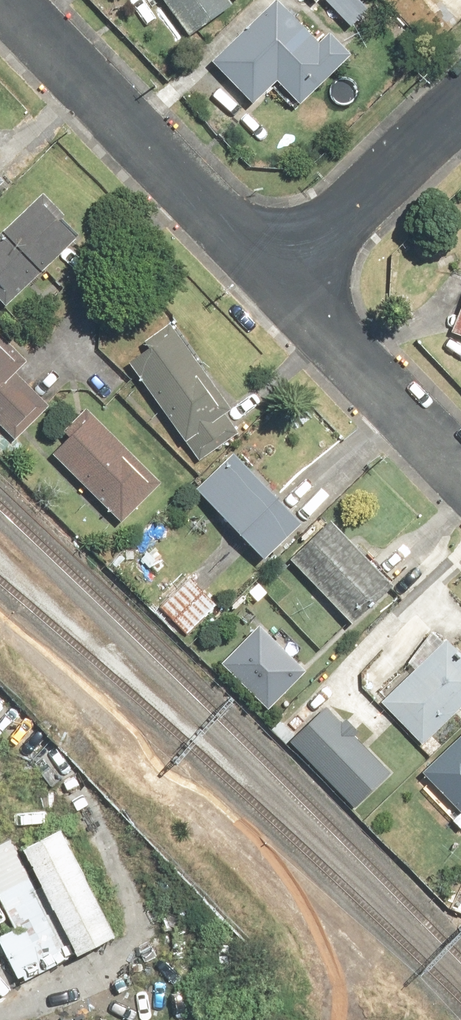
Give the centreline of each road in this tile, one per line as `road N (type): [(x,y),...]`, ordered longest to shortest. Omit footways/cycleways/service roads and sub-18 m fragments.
road 1 (residential): [(10,0),(283,281)]
road 2 (residential): [(283,281),(460,470)]
road 3 (residential): [(460,107),(283,281)]

